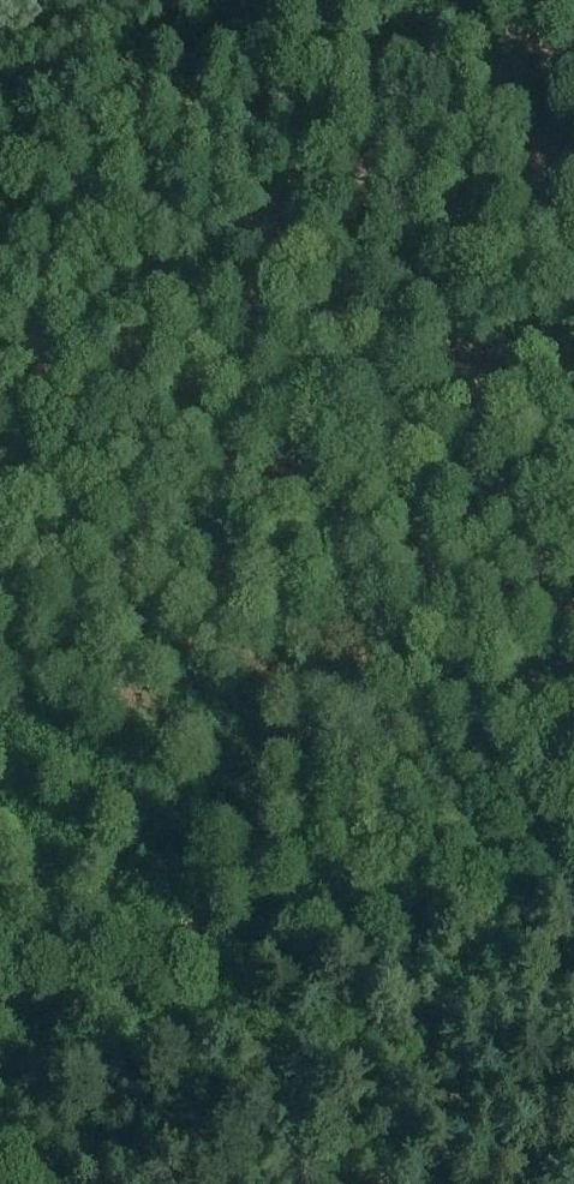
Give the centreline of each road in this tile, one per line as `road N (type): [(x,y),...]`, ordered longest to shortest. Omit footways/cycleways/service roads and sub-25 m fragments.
road 1 (track): [(0,1079),(531,899),(554,883),(573,848)]
road 2 (track): [(0,121),(357,0)]

